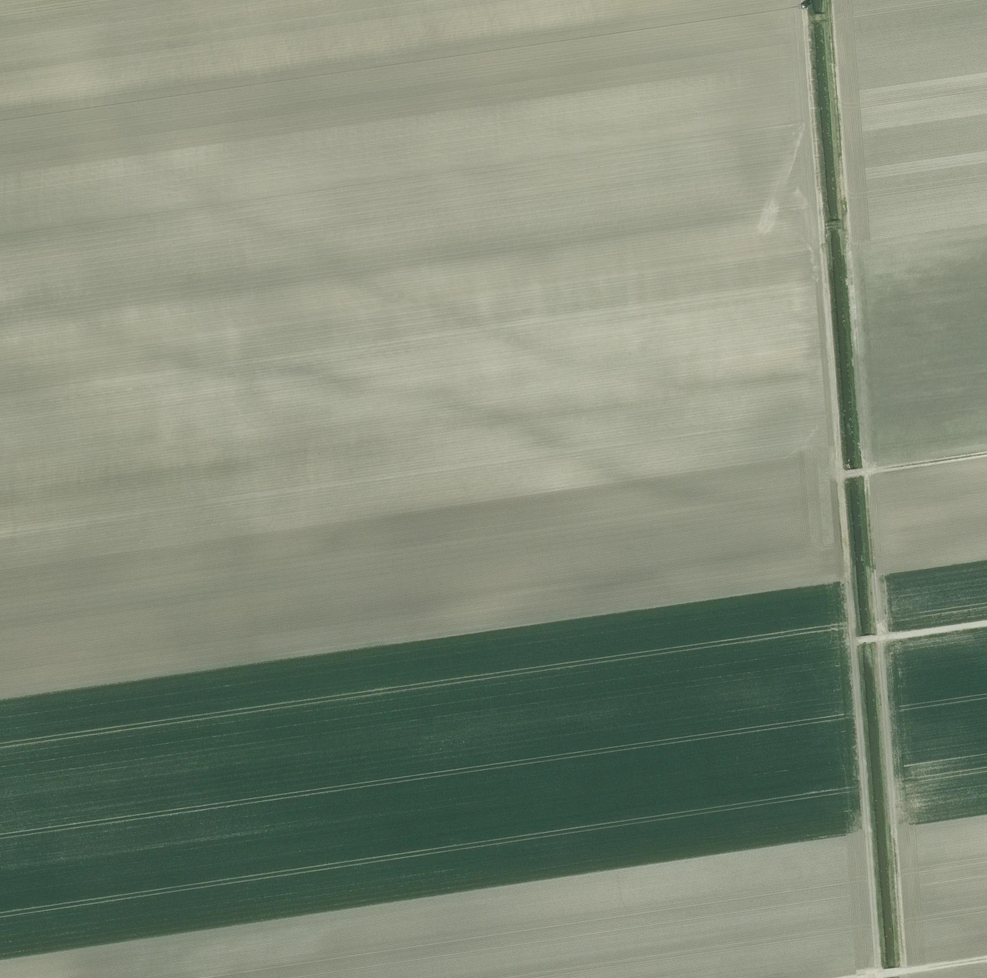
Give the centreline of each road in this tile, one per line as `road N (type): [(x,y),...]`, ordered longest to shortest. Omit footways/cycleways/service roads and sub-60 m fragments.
road 1 (track): [(824,476),(986,454)]
road 2 (track): [(858,977),(986,958)]

